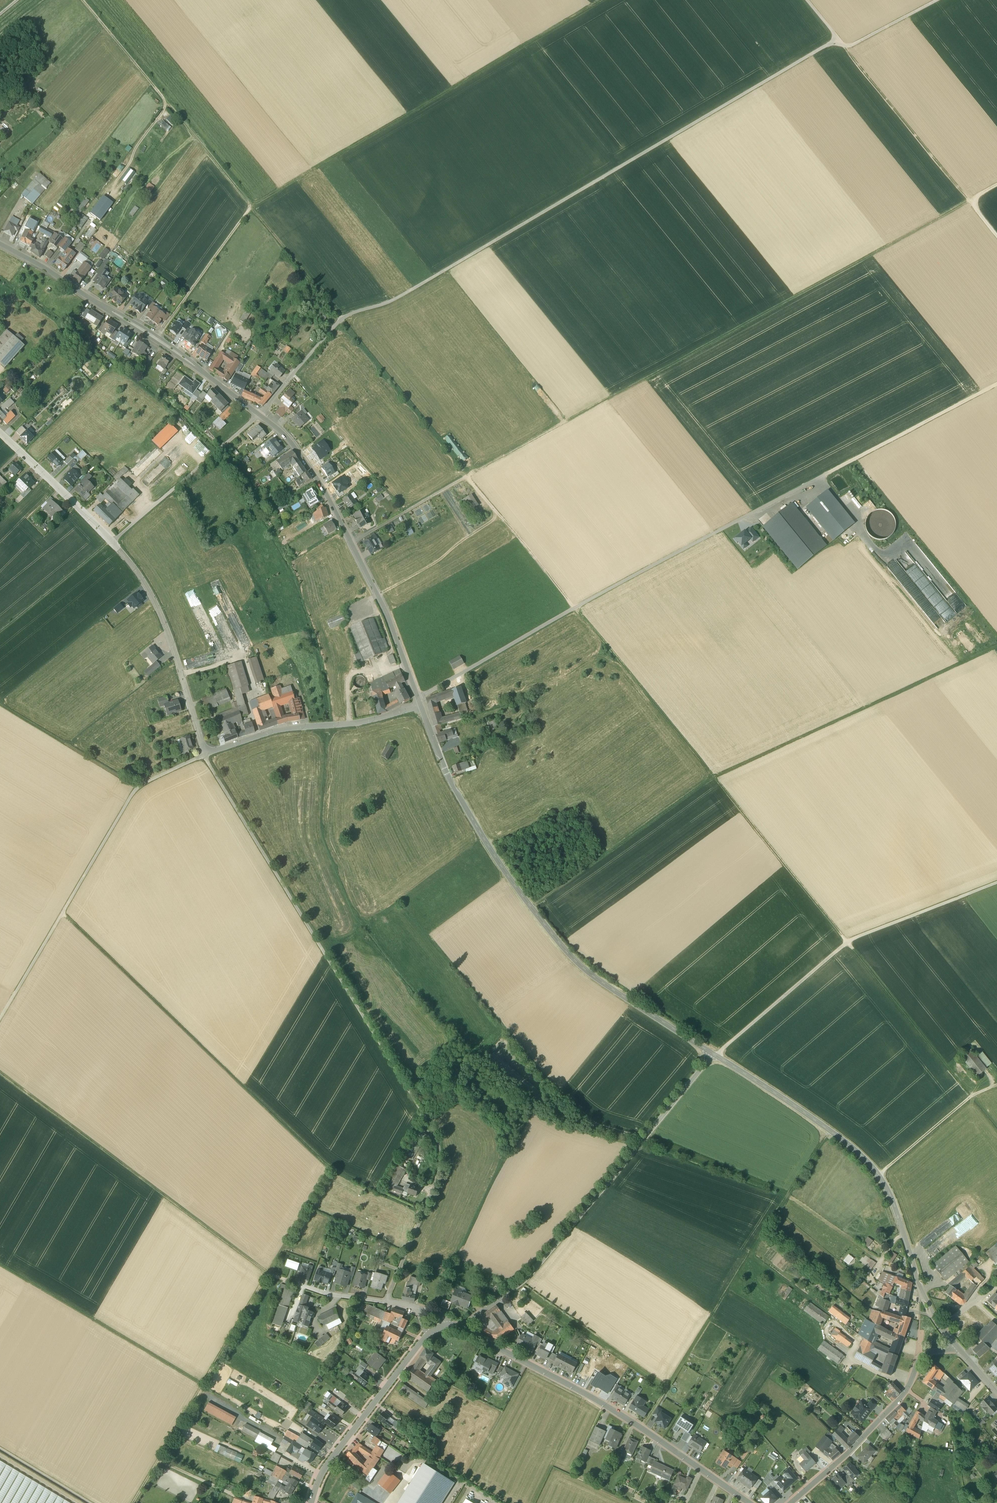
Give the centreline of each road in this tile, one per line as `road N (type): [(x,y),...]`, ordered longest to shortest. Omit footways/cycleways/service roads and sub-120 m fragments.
road 1 (track): [(937,0),(854,44),(826,45),(386,304),(342,318)]
road 2 (track): [(469,475),(81,0)]
road 3 (residential): [(420,705),(207,751),(143,580),(0,432)]
road 4 (track): [(154,341),(251,207),(607,0)]
road 5 (track): [(971,202),(469,475)]
road 6 (track): [(531,908),(714,777),(996,647)]
road 7 (track): [(996,388),(577,607)]
road 8 (track): [(422,1213),(330,1170),(62,914)]
road 9 (residential): [(420,705),(454,788),(570,955),(713,1054)]
road 10 (track): [(437,1139),(204,756)]
road 11 (track): [(577,607),(847,942)]
road 12 (residential): [(462,1328),(526,1279),(713,1054)]
road 13 (residential): [(713,1054),(876,1171),(942,1328)]
road 14 (track): [(828,1130),(642,1428)]
road 15 (track): [(0,1018),(135,790),(204,756)]
road 16 (residential): [(259,415),(323,486),(390,617),(420,705)]
road 17 (residential): [(748,1502),(584,1393),(462,1328)]
road 18 (track): [(0,1073),(268,1274)]
road 19 (track): [(134,1502),(268,1274)]
road 20 (track): [(203,1385),(0,1266)]
road 21 (residential): [(312,1502),(330,1462),(427,1334)]
road 22 (track): [(971,202),(848,45)]
road 23 (track): [(972,1096),(847,942)]
road 24 (track): [(643,1141),(596,1129),(499,1021)]
road 25 (residential): [(917,1364),(901,1398),(791,1502)]
road 26 (track): [(418,698),(577,607)]
road 27 (track): [(847,942),(716,1056)]
road 28 (residential): [(387,1301),(435,1181),(437,1139)]
road 29 (track): [(577,607),(469,475)]
road 30 (track): [(996,883),(847,942)]
road 31 (track): [(137,788),(0,705)]
road 32 (track): [(112,543),(0,632)]
road 33 (residential): [(342,318),(259,415)]
road 34 (residential): [(102,306),(204,373)]
road 35 (residential): [(204,373),(102,306)]
road 36 (track): [(879,1175),(972,1096)]
road 37 (residential): [(387,1301),(268,1274)]
road 38 (track): [(330,1170),(268,1274)]
road 39 (track): [(584,1393),(533,1502)]

